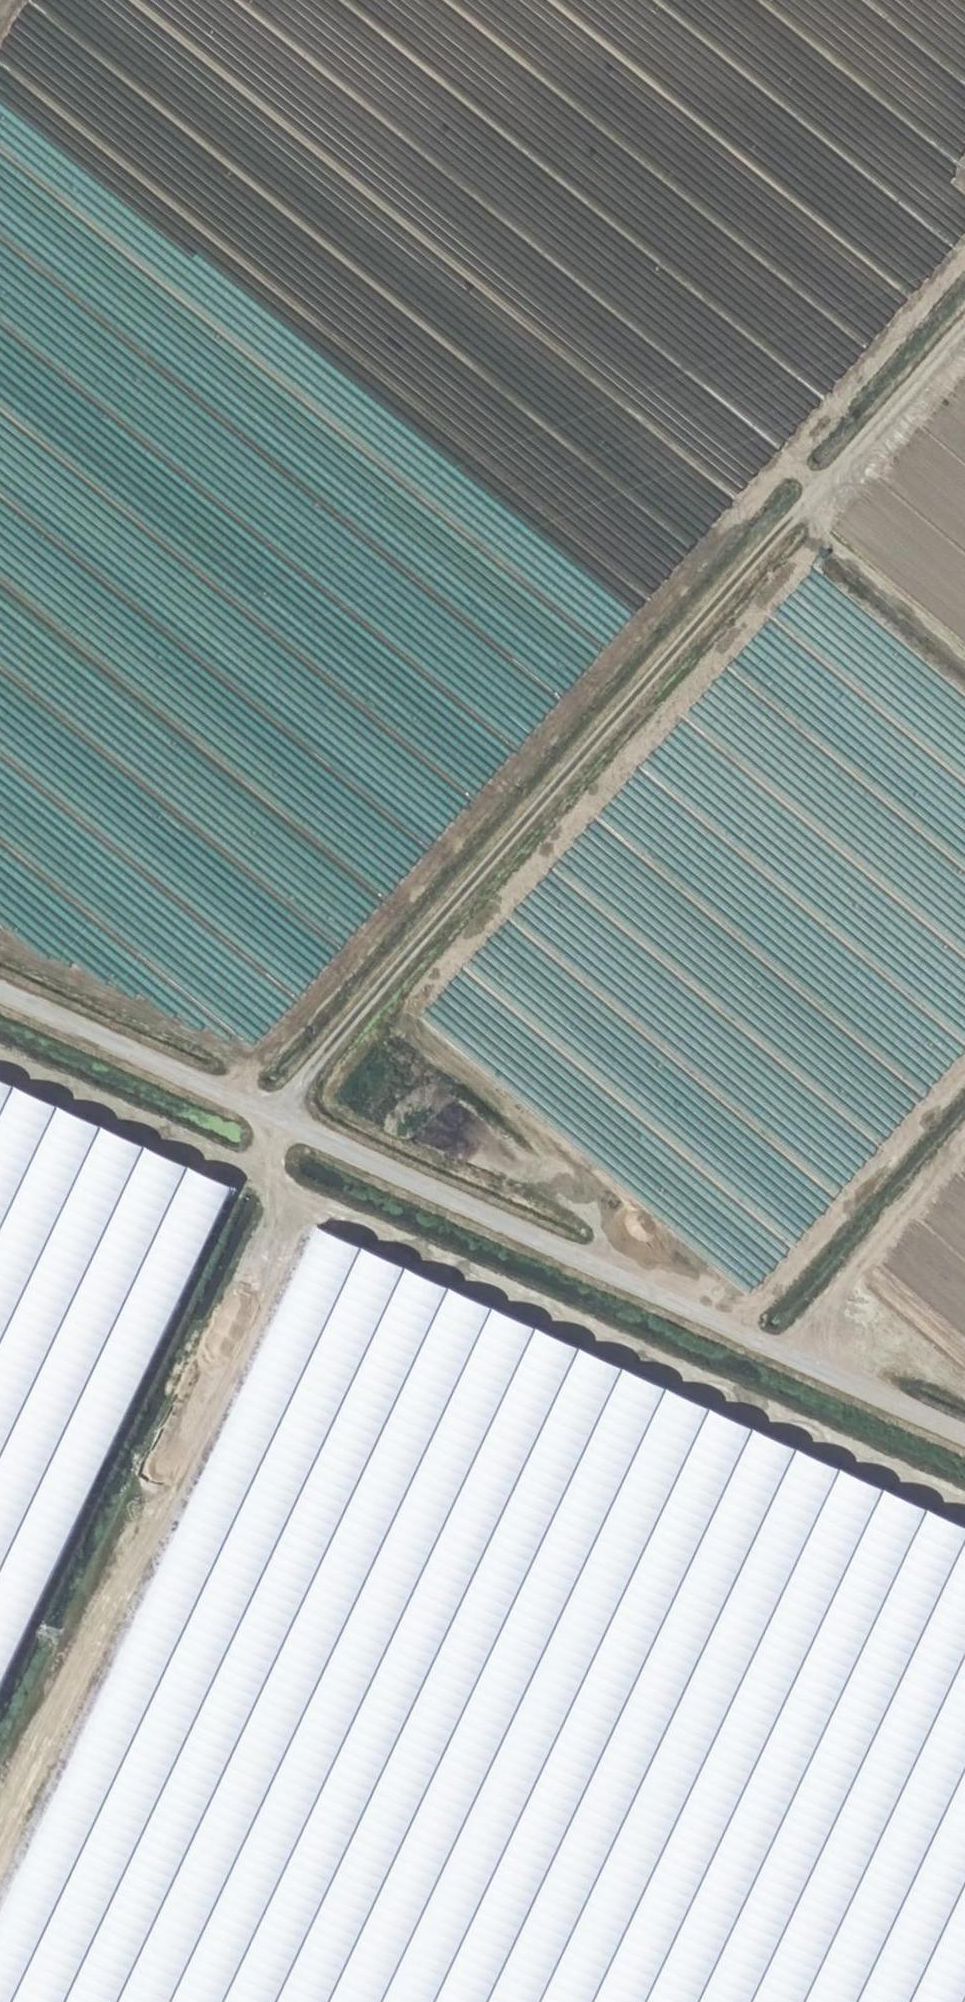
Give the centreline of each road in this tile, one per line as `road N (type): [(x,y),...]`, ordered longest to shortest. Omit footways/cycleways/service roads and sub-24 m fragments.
road 1 (unclassified): [(0,982),(964,1433)]
road 2 (track): [(964,318),(269,1108)]

